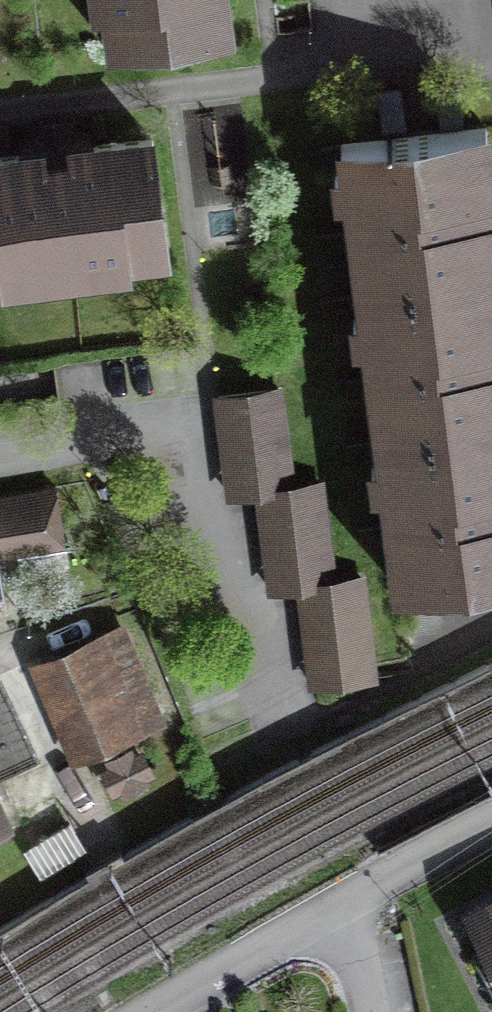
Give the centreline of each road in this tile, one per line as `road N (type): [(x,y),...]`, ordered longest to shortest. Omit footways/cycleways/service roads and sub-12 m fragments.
road 1 (residential): [(338,904),(157,1011)]
road 2 (residential): [(491,818),(338,904)]

